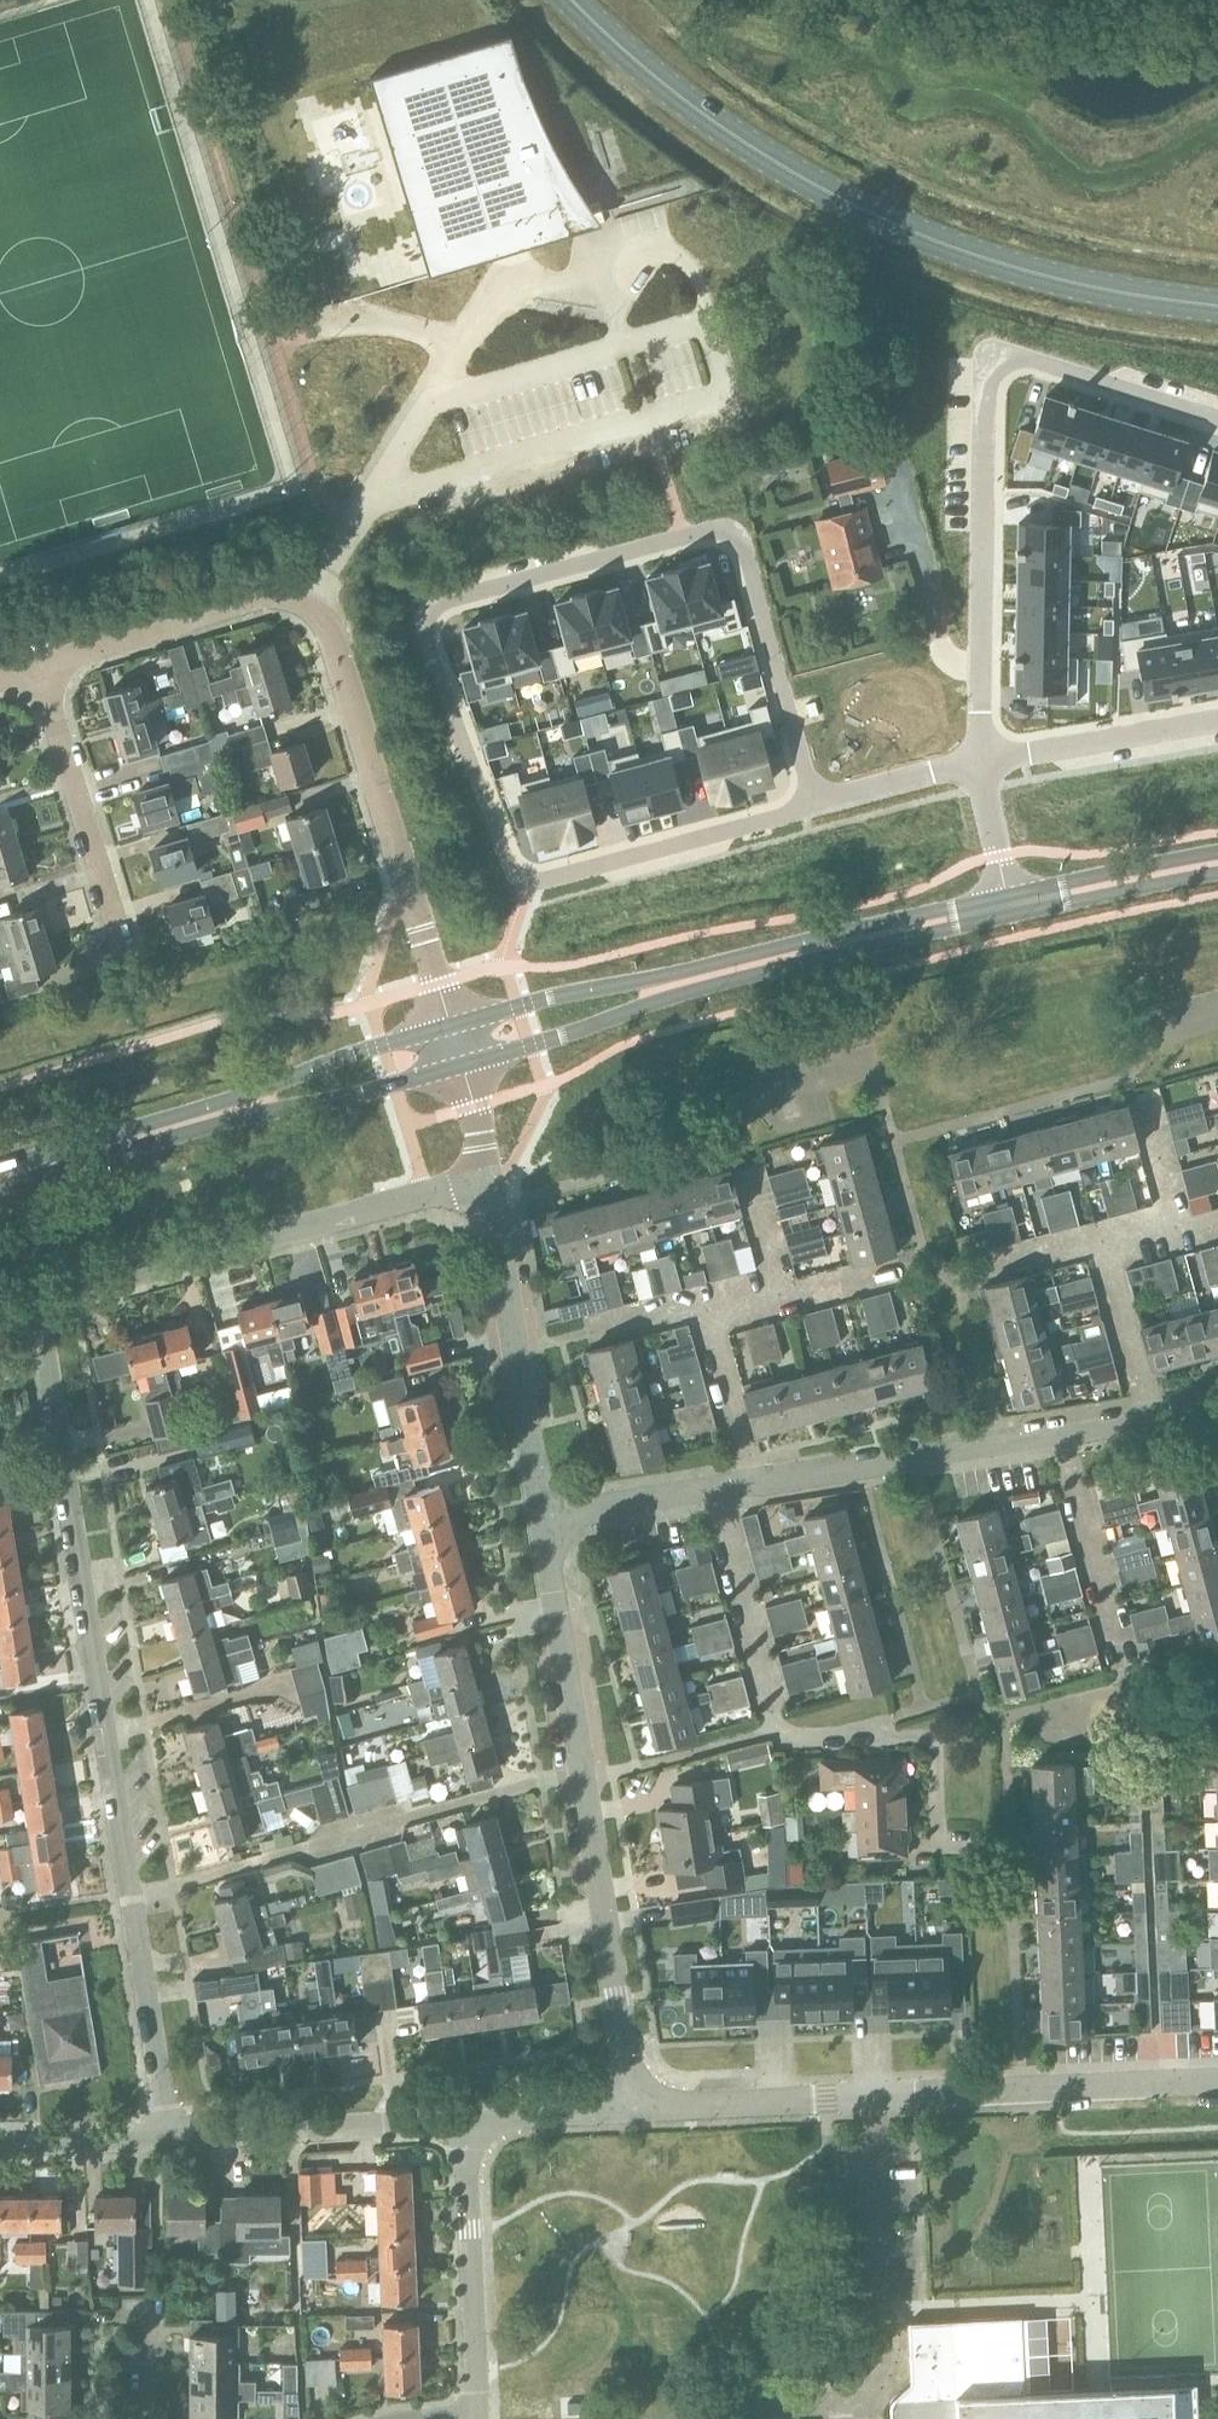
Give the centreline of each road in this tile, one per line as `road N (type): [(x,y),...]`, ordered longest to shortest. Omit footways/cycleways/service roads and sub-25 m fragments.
road 1 (residential): [(816,803),(564,876),(527,879),(507,862),(427,644),(423,621),(445,600),(717,526),(742,542)]
road 2 (residential): [(171,2139),(39,1298)]
road 3 (residential): [(456,1045),(329,634),(307,608),(273,591),(246,591),(32,656)]
road 4 (secondary): [(1217,304),(1027,271),(876,215),(776,163),(681,98),(571,0)]
road 5 (residential): [(541,1515),(1189,1411),(1217,1417)]
road 6 (residential): [(980,758),(986,380),(993,364),(1029,357),(1217,417)]
road 7 (residential): [(634,2107),(541,1515)]
road 8 (residential): [(634,2107),(1217,2078)]
road 9 (tertiary): [(456,1045),(1009,907)]
road 10 (tertiary): [(0,1177),(456,1045)]
road 11 (residential): [(39,1298),(486,1178)]
road 12 (residential): [(541,1515),(486,1178)]
road 13 (residential): [(119,963),(32,656)]
road 14 (residential): [(171,2139),(469,2119)]
road 15 (residential): [(478,2411),(469,2119)]
road 16 (residential): [(742,542),(816,803)]
road 17 (residential): [(1217,717),(980,758)]
road 18 (tertiary): [(1009,907),(1217,867)]
road 19 (residential): [(0,2144),(171,2139)]
road 20 (residential): [(980,758),(816,803)]
road 21 (residential): [(469,2119),(634,2107)]
road 22 (residential): [(1009,907),(980,758)]
road 23 (residential): [(486,1178),(456,1045)]

